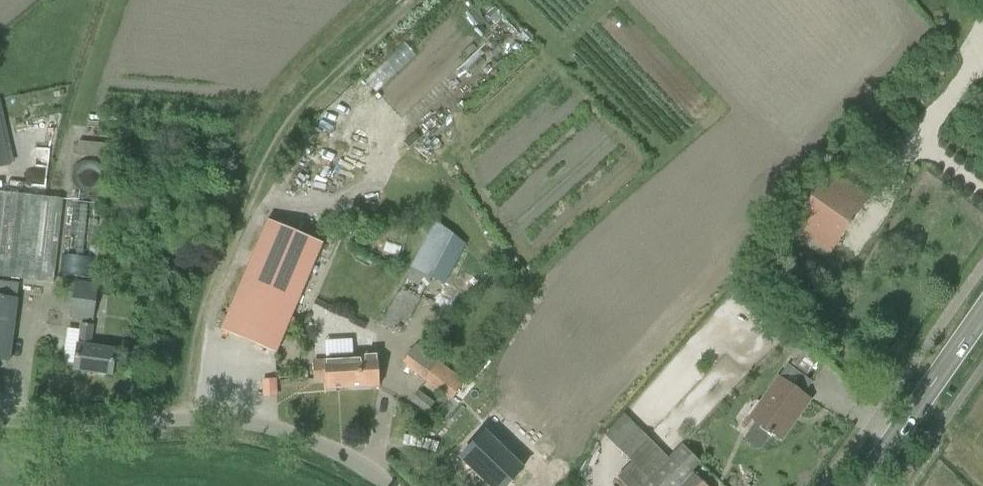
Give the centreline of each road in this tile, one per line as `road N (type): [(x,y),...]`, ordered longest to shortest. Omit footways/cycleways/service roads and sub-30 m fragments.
road 1 (unclassified): [(383,485),(323,445),(261,419),(197,405),(0,404)]
road 2 (secondary): [(864,485),(982,315)]

